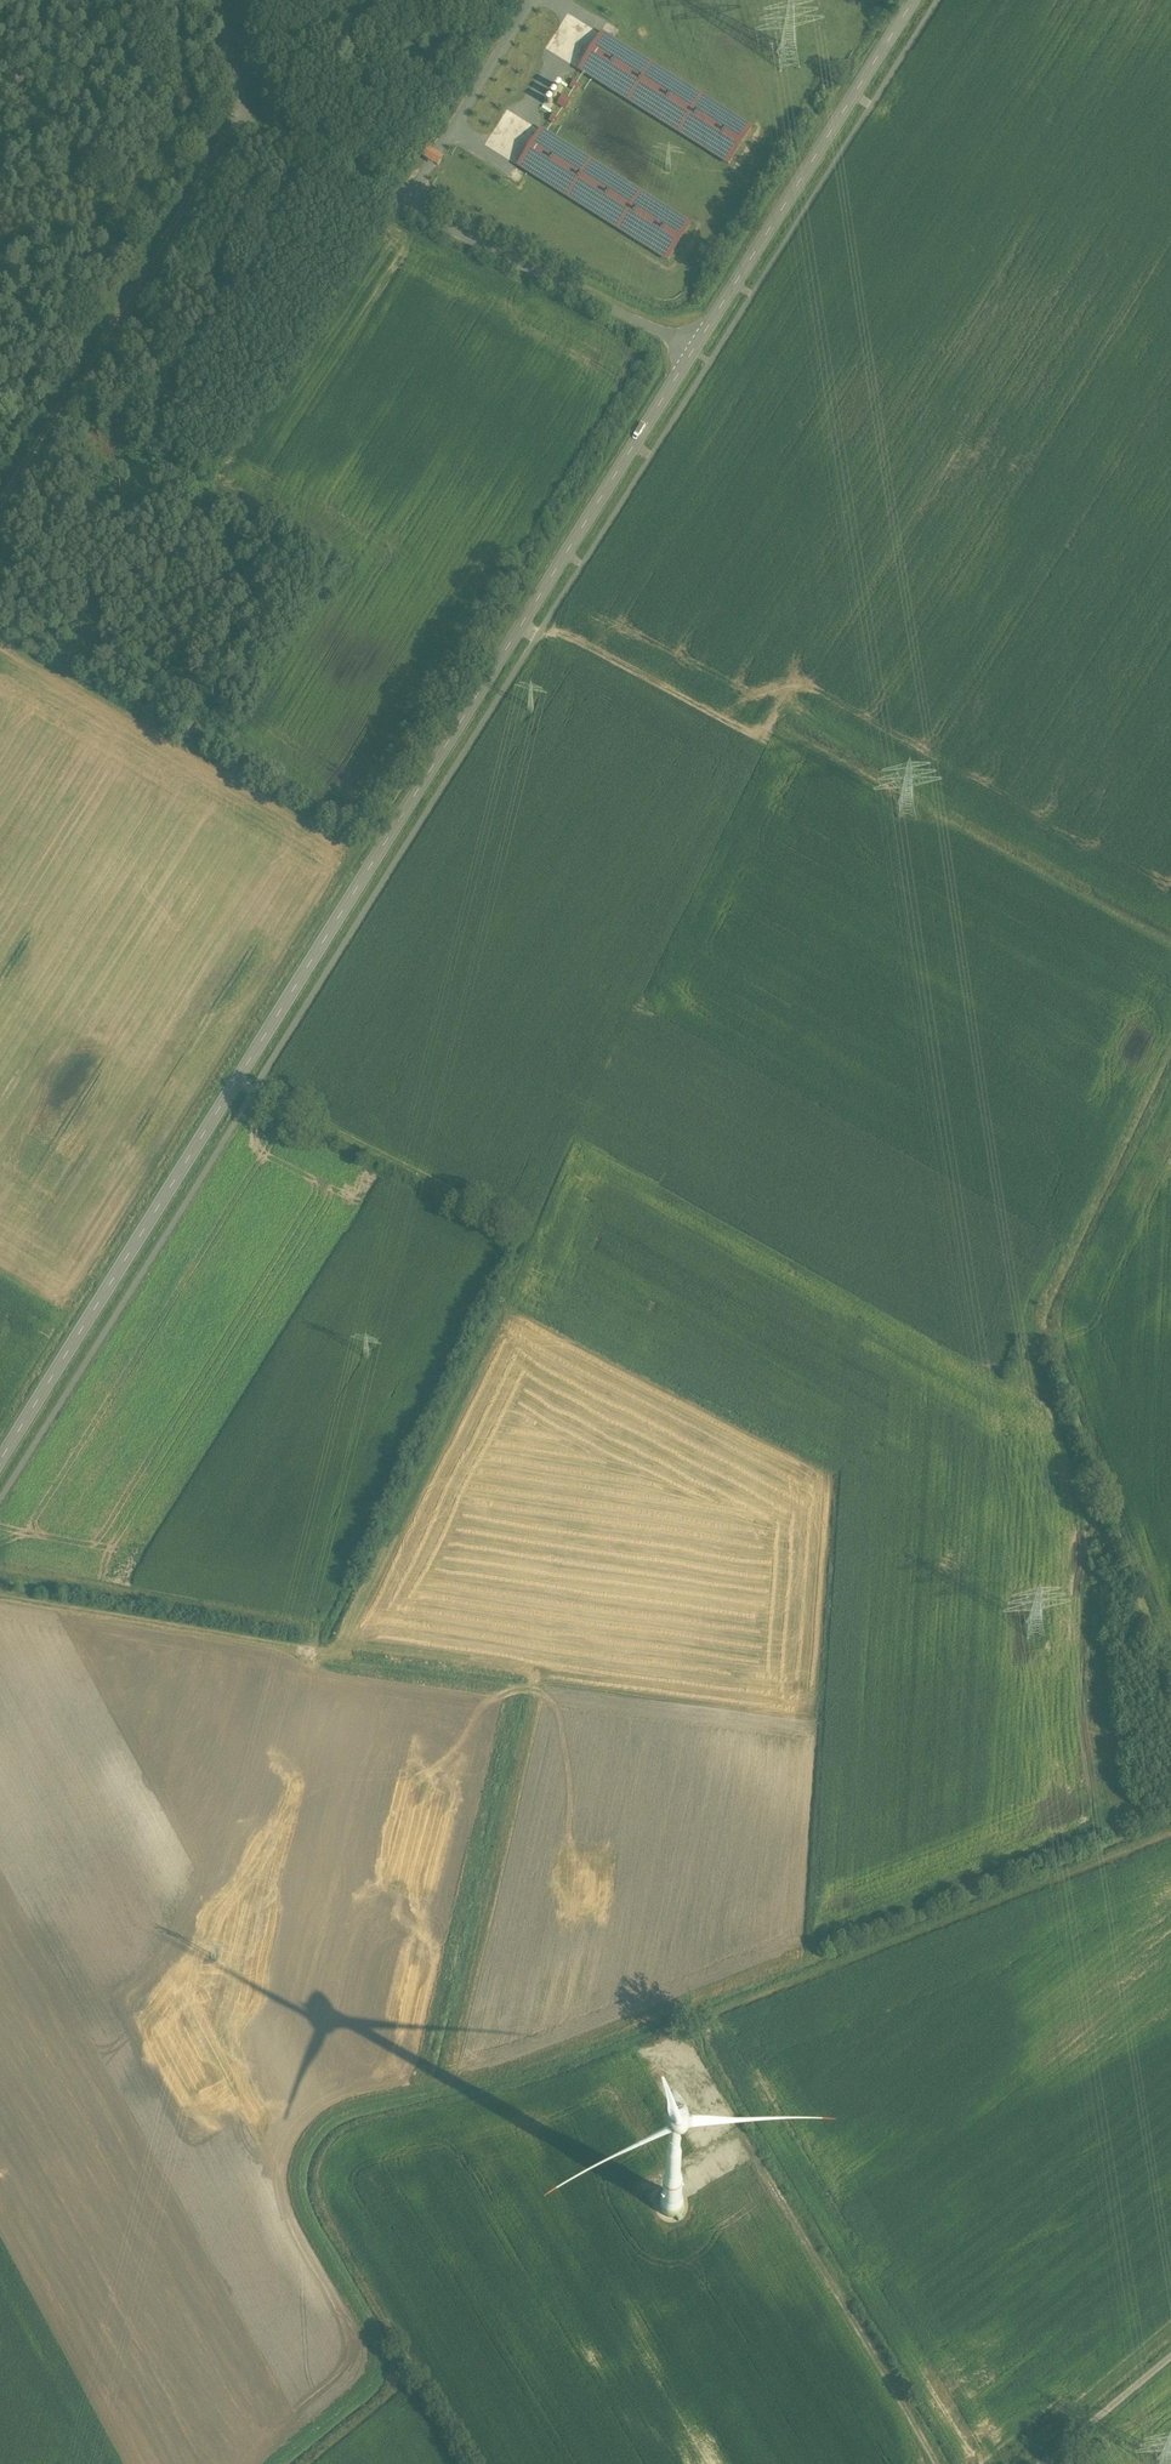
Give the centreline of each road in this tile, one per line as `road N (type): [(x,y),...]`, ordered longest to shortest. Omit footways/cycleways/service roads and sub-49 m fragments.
road 1 (tertiary): [(696,346),(0,1462)]
road 2 (unclassified): [(696,346),(261,122),(240,88),(218,0)]
road 3 (track): [(937,2463),(747,2143),(726,2138),(659,2178)]
road 4 (track): [(247,106),(0,501)]
road 5 (tertiary): [(913,0),(696,346)]
road 6 (track): [(0,1596),(287,1643)]
road 7 (unclassified): [(1054,2463),(1170,2358)]

